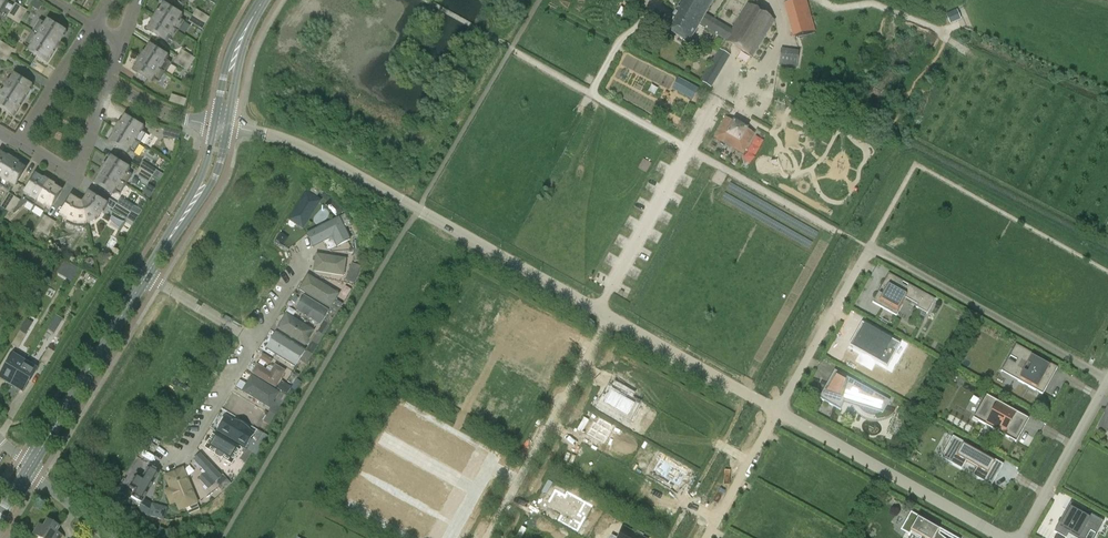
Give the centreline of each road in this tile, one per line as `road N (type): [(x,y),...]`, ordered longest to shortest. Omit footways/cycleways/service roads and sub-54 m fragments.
road 1 (residential): [(228,127),(312,151),(609,316)]
road 2 (residential): [(869,247),(1107,378)]
road 3 (residential): [(778,411),(1004,537)]
road 4 (residential): [(609,316),(487,537)]
road 5 (tertiary): [(29,468),(147,275)]
road 6 (track): [(512,48),(689,150)]
road 7 (residential): [(609,316),(778,411)]
road 8 (residential): [(869,247),(778,411)]
road 9 (track): [(689,150),(848,235)]
road 10 (residential): [(1107,380),(1019,537)]
road 11 (residential): [(24,146),(76,180),(109,84)]
road 12 (residential): [(163,457),(186,449),(253,341)]
road 13 (residential): [(778,411),(707,537)]
road 14 (tertiary): [(161,252),(211,185),(228,127)]
road 15 (residential): [(95,26),(24,146)]
road 16 (tertiary): [(214,125),(206,165),(161,252)]
road 17 (tertiary): [(258,9),(231,48),(214,125)]
road 18 (residential): [(253,341),(147,275)]
road 19 (tertiary): [(228,127),(258,9)]

